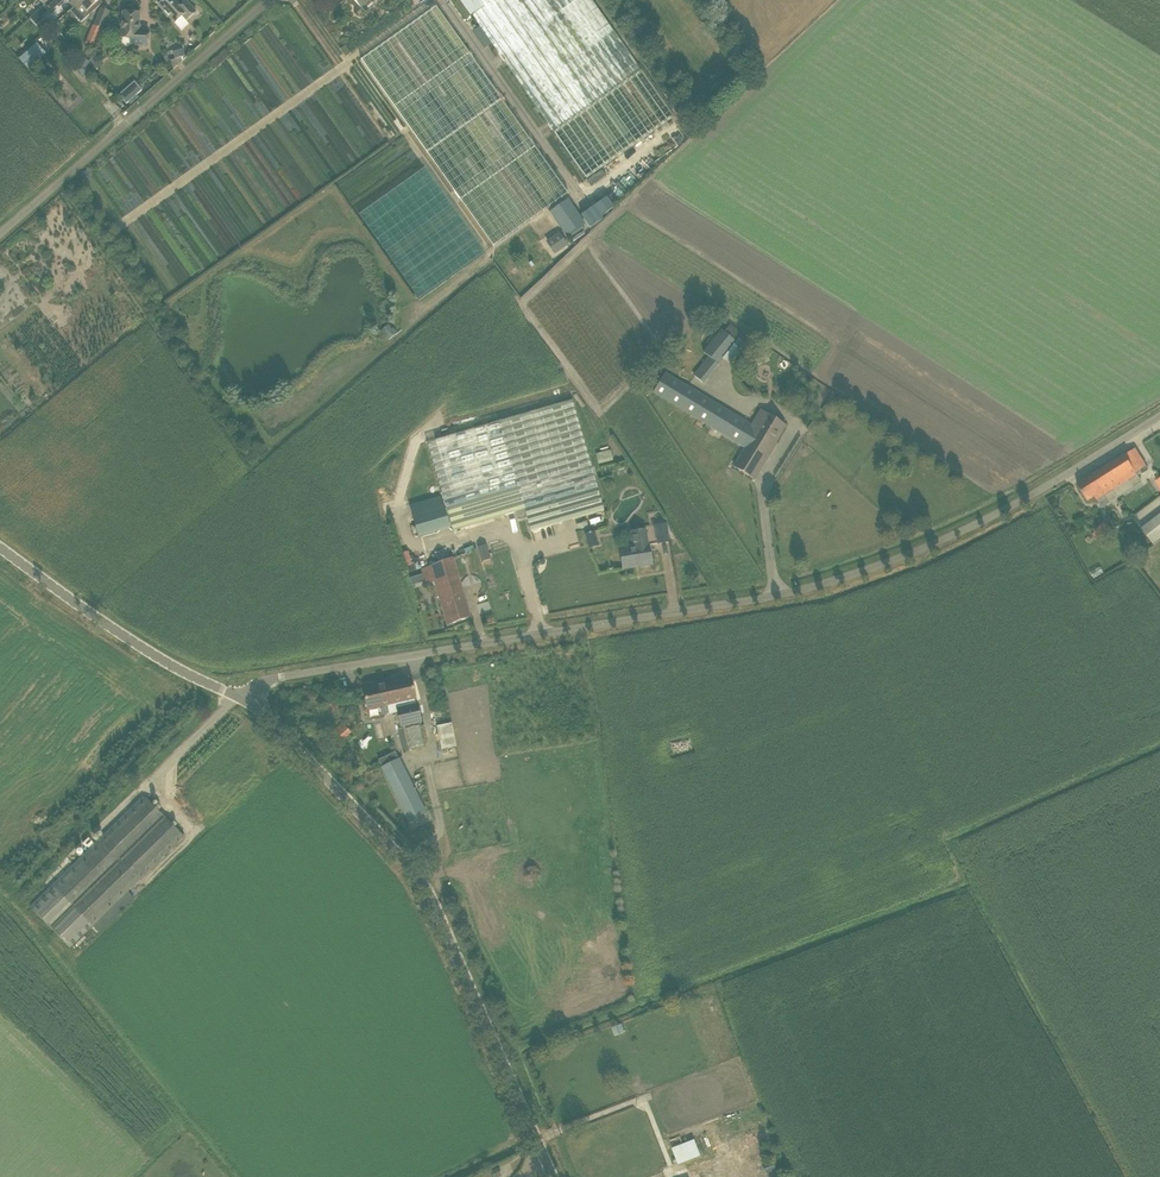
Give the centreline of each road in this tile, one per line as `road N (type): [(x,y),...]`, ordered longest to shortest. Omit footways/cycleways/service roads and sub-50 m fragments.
road 1 (unclassified): [(233,693),(796,585),(859,566),(1159,398)]
road 2 (unclassified): [(553,1176),(417,878),(233,693)]
road 3 (unclassified): [(0,235),(269,0)]
road 4 (unclassified): [(233,693),(186,674),(0,550)]

